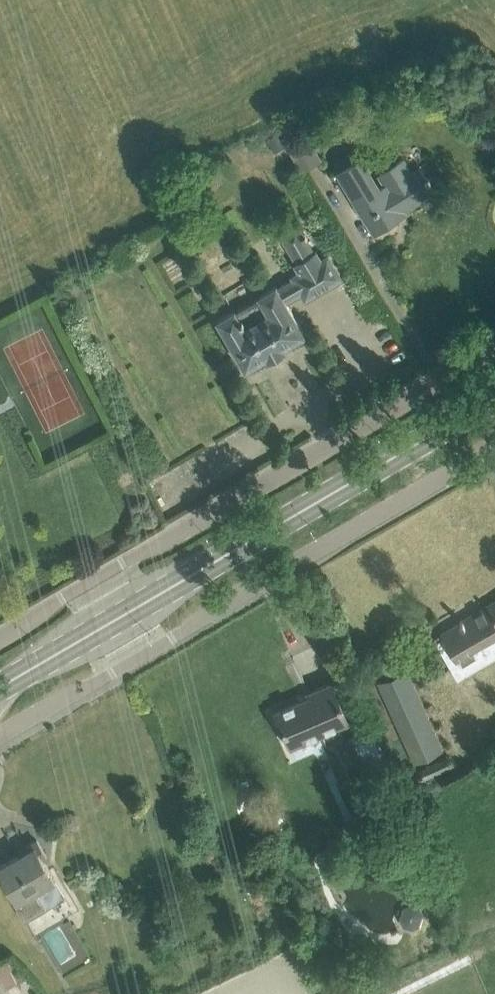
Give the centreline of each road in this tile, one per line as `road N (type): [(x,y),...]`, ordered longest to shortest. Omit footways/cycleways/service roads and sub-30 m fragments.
road 1 (secondary): [(0,687),(494,398)]
road 2 (residential): [(0,736),(494,448)]
road 3 (residential): [(0,638),(494,350)]

